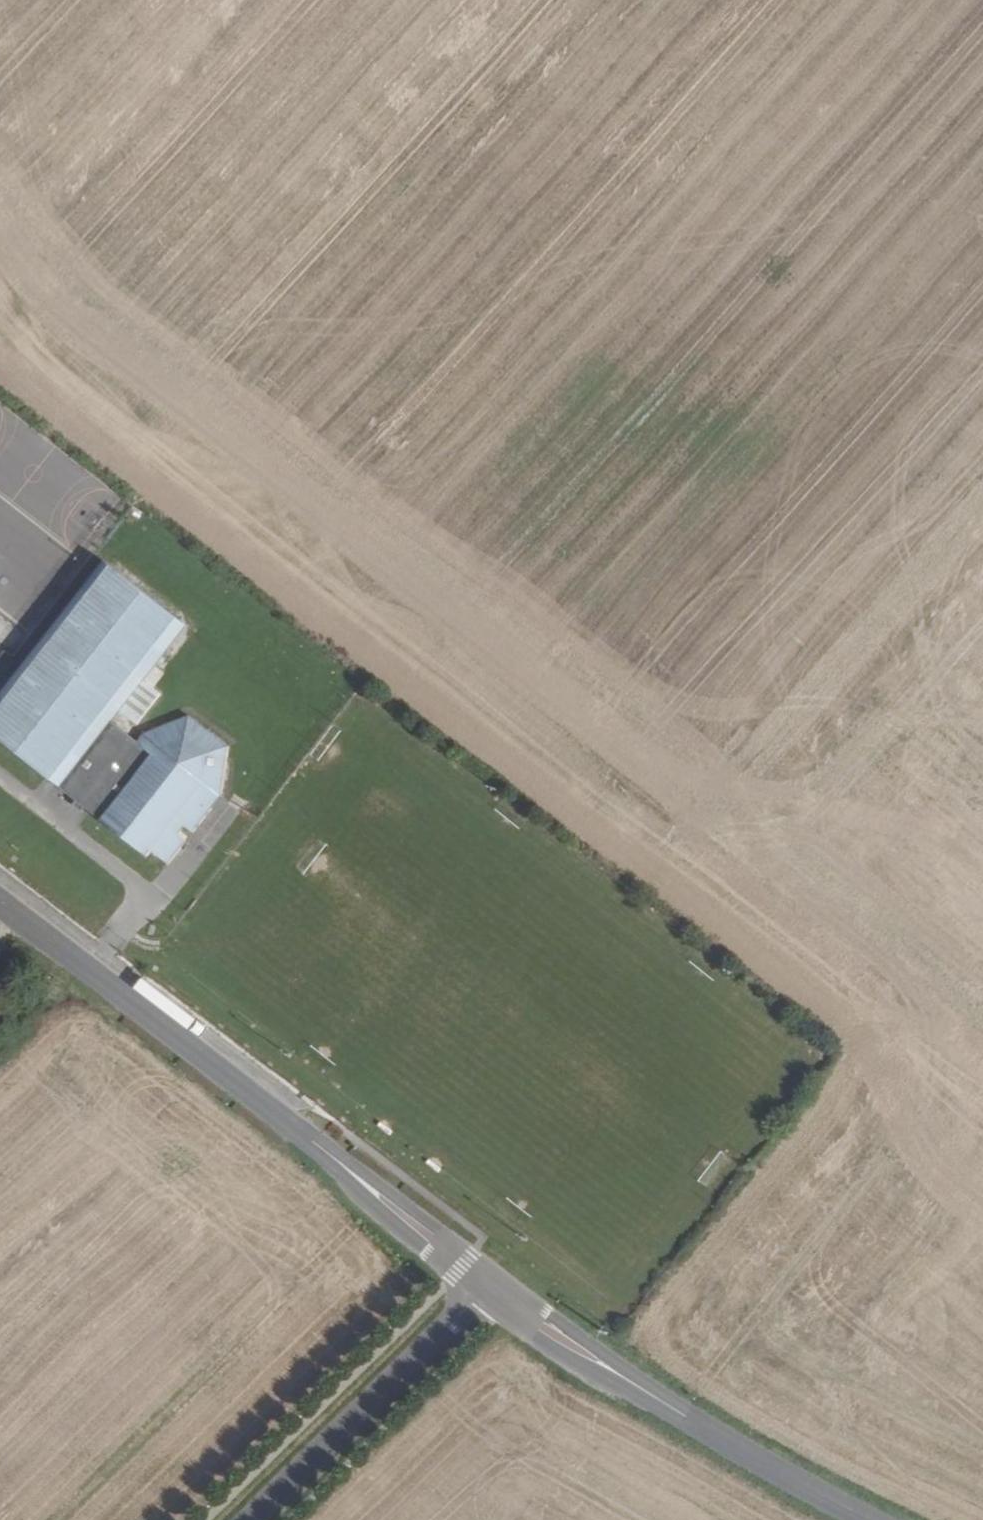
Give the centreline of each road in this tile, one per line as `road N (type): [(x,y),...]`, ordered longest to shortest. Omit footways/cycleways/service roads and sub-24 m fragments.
road 1 (tertiary): [(489,1285),(0,903)]
road 2 (tertiary): [(868,1519),(697,1426),(489,1285)]
road 3 (unclassified): [(489,1285),(249,1519)]

